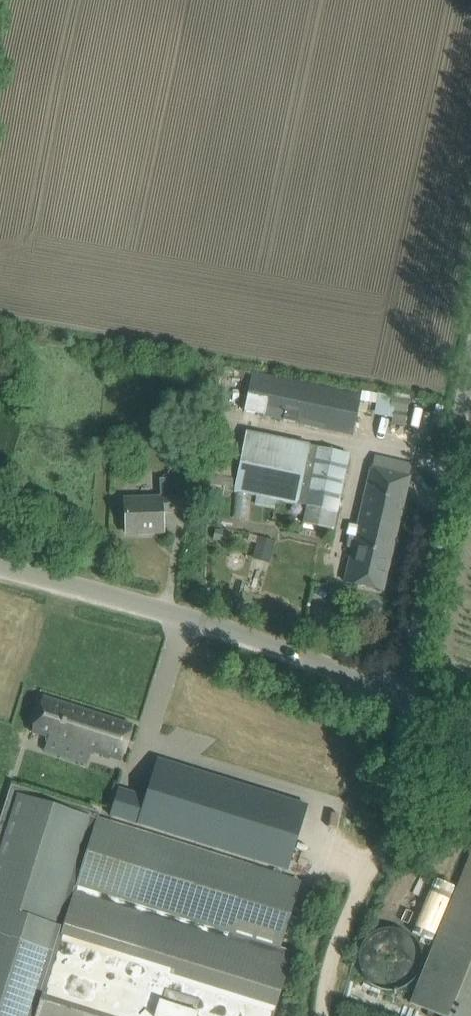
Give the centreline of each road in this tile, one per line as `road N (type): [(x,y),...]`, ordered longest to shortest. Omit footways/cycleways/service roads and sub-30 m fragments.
road 1 (unclassified): [(0,565),(232,632),(411,702)]
road 2 (unclassified): [(411,702),(409,667),(470,365)]
road 3 (track): [(411,702),(411,777),(401,817),(338,930),(322,1015)]

